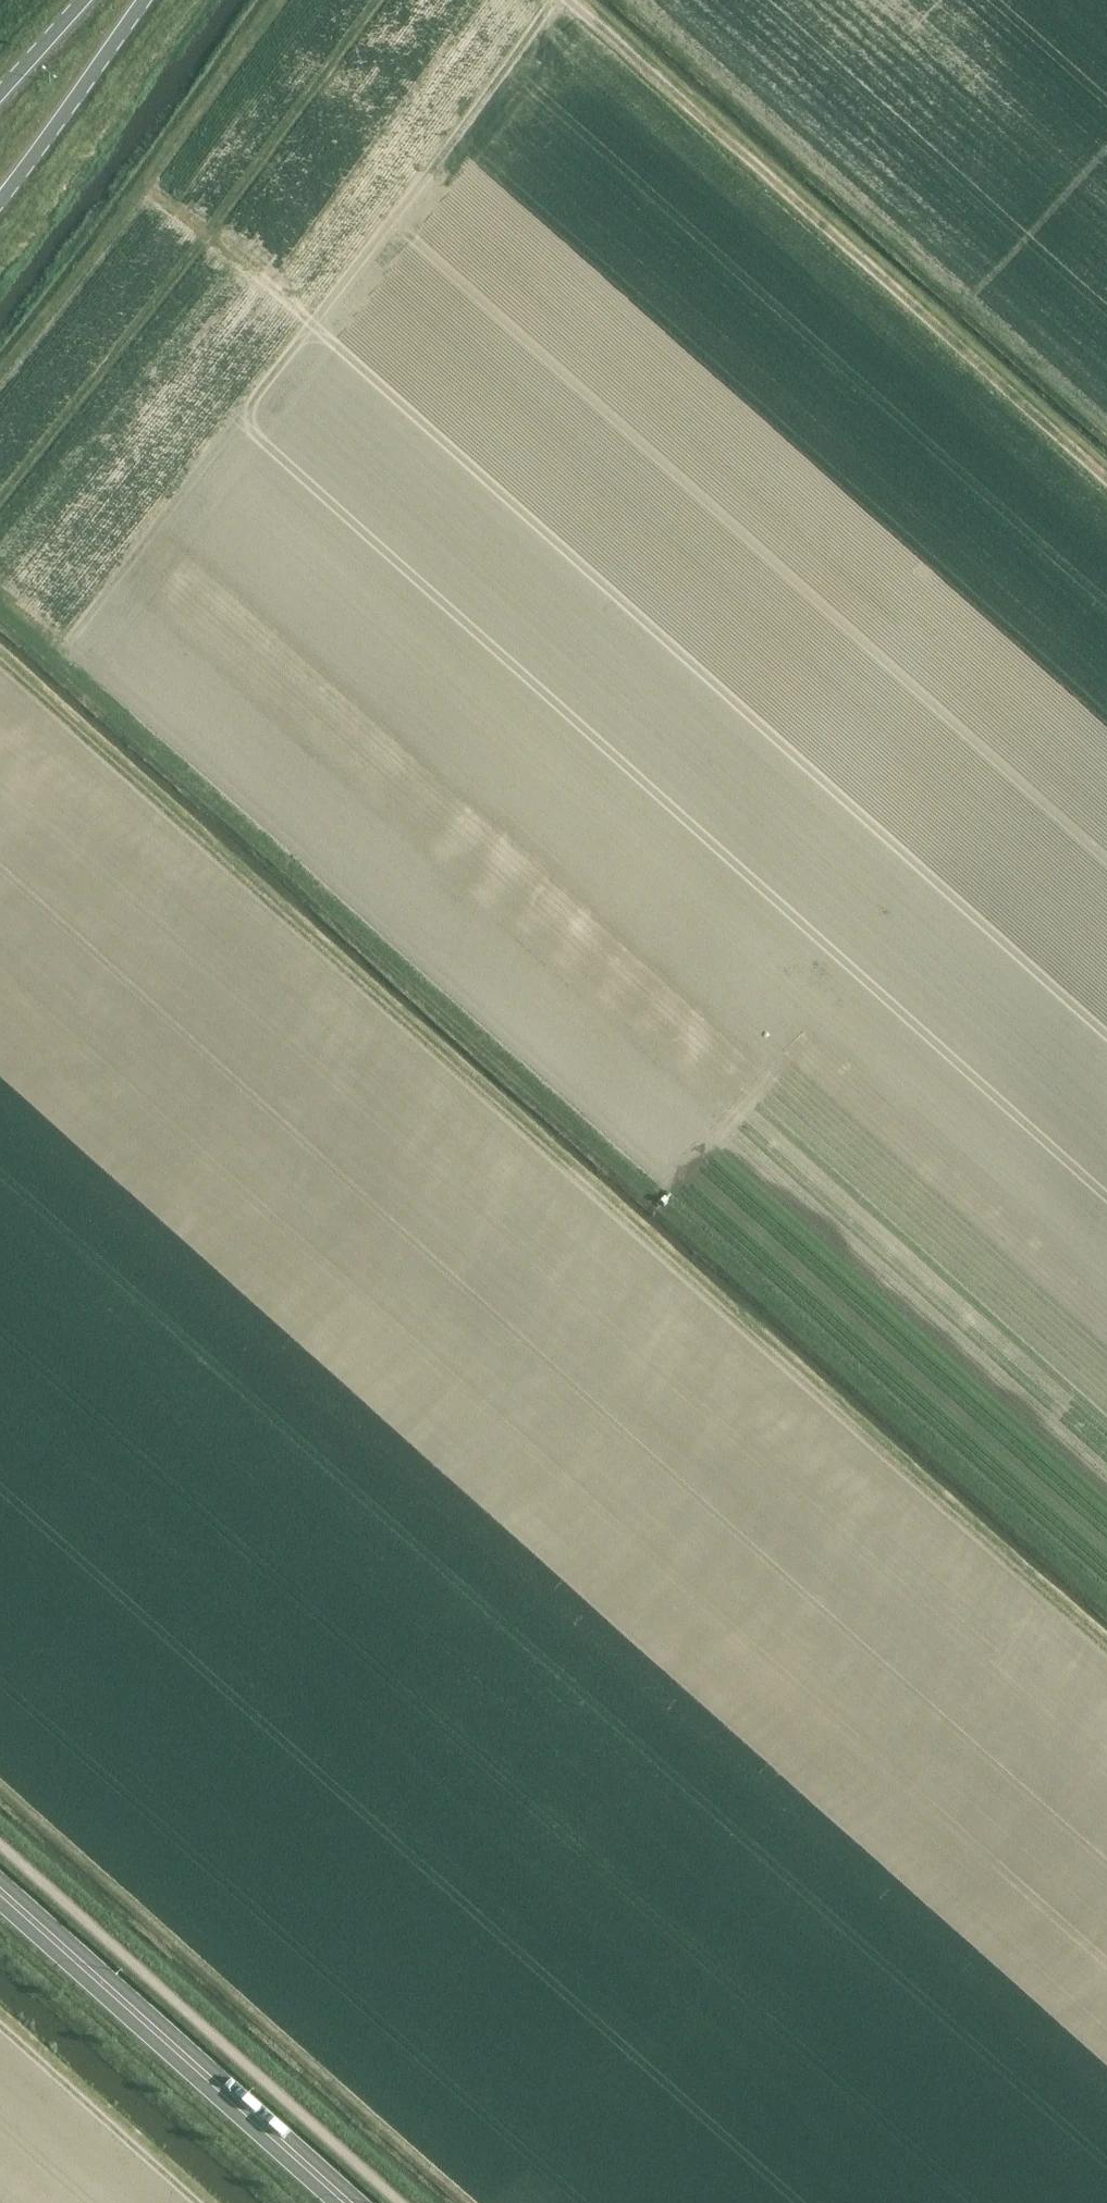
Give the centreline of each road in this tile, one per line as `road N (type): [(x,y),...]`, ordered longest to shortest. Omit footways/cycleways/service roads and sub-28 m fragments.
road 1 (secondary): [(337,2202),(0,1894)]
road 2 (primary): [(0,199),(146,0)]

